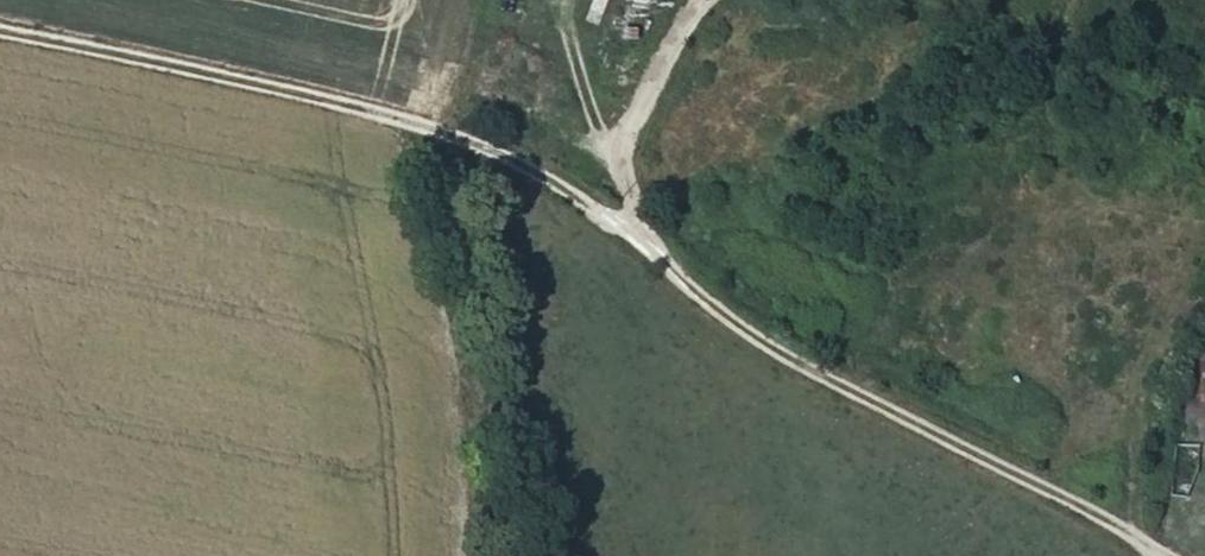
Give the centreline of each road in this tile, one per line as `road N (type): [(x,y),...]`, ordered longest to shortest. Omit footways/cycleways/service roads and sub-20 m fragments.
road 1 (track): [(0,30),(487,151),(697,299),(1130,555)]

